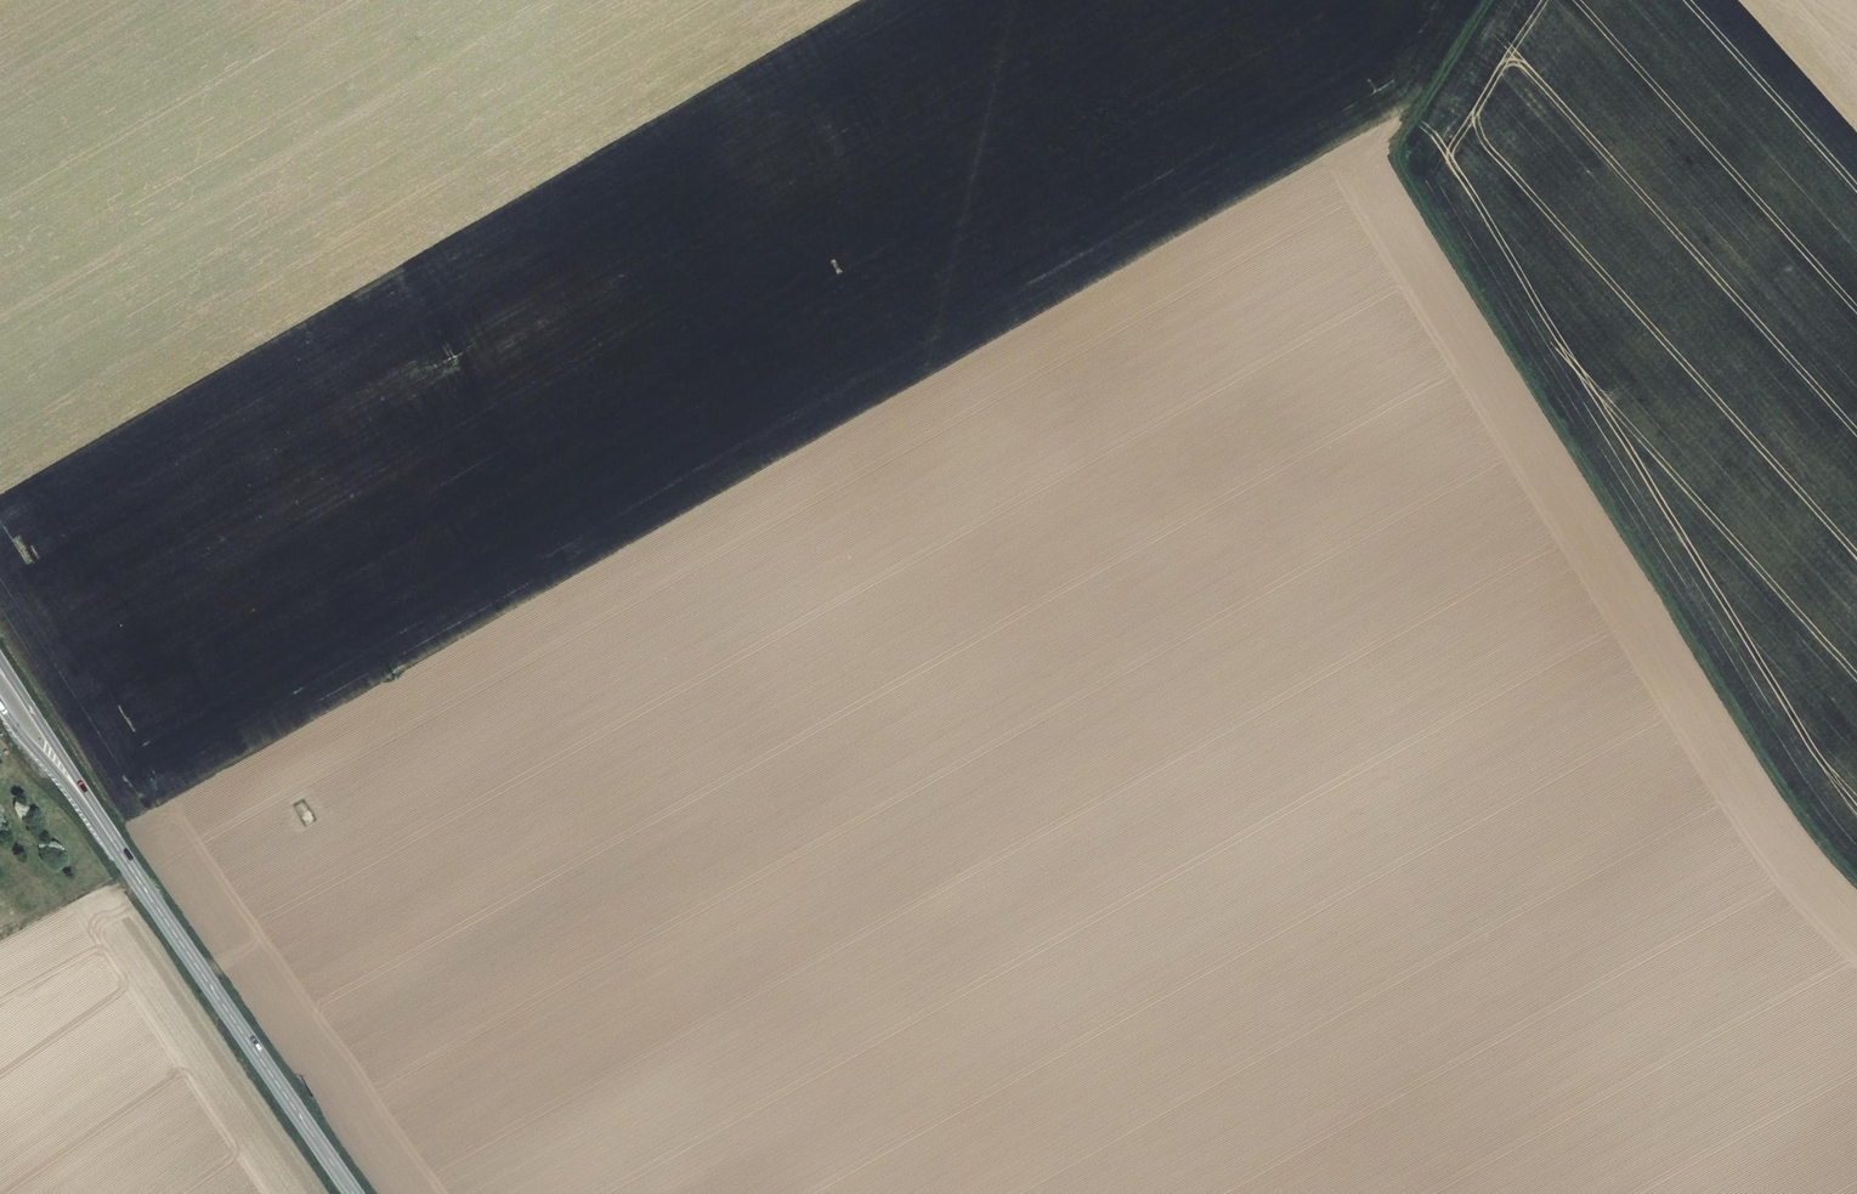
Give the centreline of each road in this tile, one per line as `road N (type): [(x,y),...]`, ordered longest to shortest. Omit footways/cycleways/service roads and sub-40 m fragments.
road 1 (track): [(1484,0),(1394,161),(1761,756),(1856,887)]
road 2 (secondary): [(103,828),(354,1193)]
road 3 (secondary): [(103,828),(0,658)]
road 4 (secondary): [(0,704),(103,828)]

